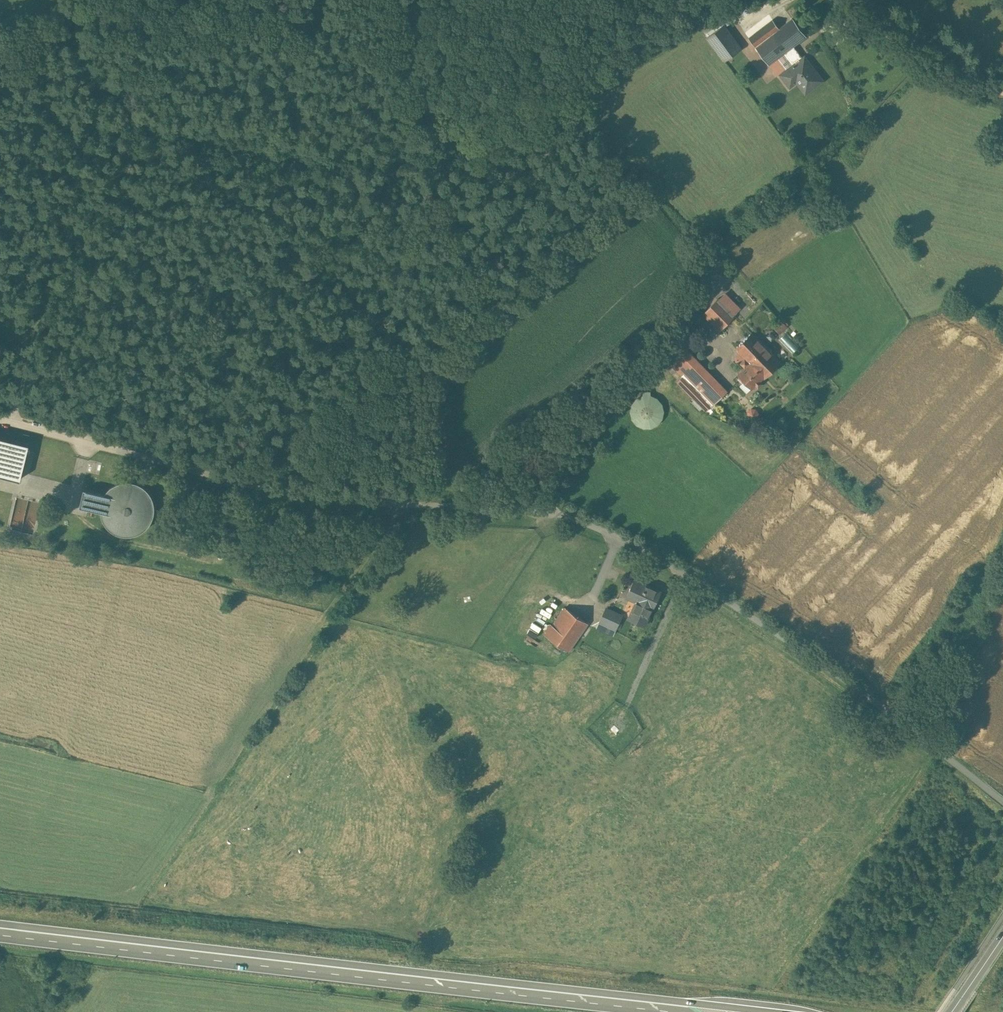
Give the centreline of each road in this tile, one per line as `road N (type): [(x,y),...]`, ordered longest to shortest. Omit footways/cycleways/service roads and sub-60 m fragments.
road 1 (unclassified): [(1002,799),(806,651),(665,560),(555,514),(308,494),(13,423)]
road 2 (trunk): [(757,1011),(0,924)]
road 3 (track): [(102,82),(144,123),(214,144),(294,157),(444,155),(472,150),(573,100),(732,0)]
road 4 (trunk): [(0,937),(653,1011)]
road 5 (track): [(13,423),(102,82)]

